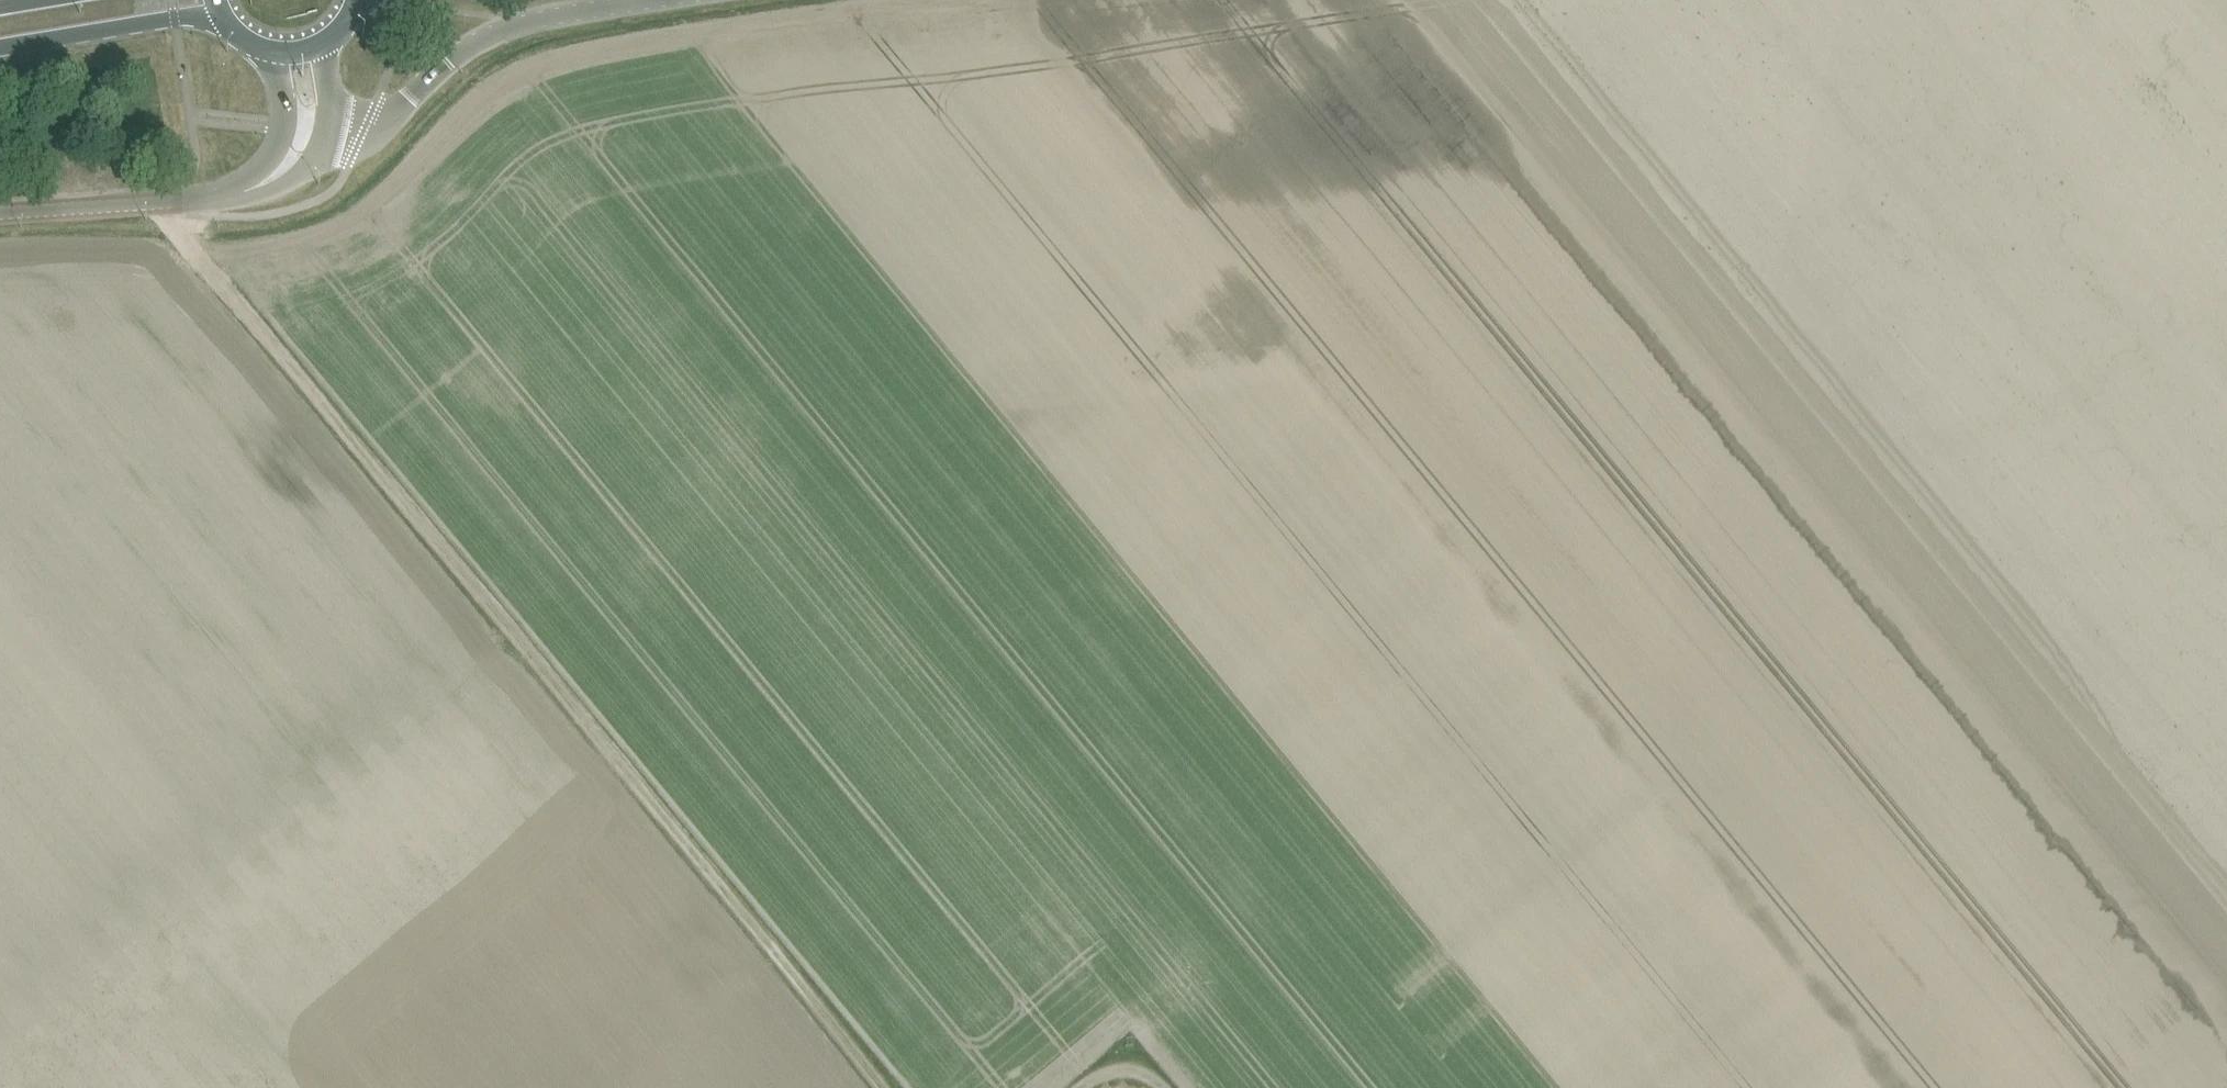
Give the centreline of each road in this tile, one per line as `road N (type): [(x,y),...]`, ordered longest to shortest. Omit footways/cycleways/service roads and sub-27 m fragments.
road 1 (track): [(893,1087),(263,328),(212,260),(194,203)]
road 2 (unclassified): [(329,133),(376,127),(457,56),(513,25),(644,0)]
road 3 (tertiary): [(0,213),(194,203),(276,173)]
road 4 (primary): [(0,48),(219,18)]

